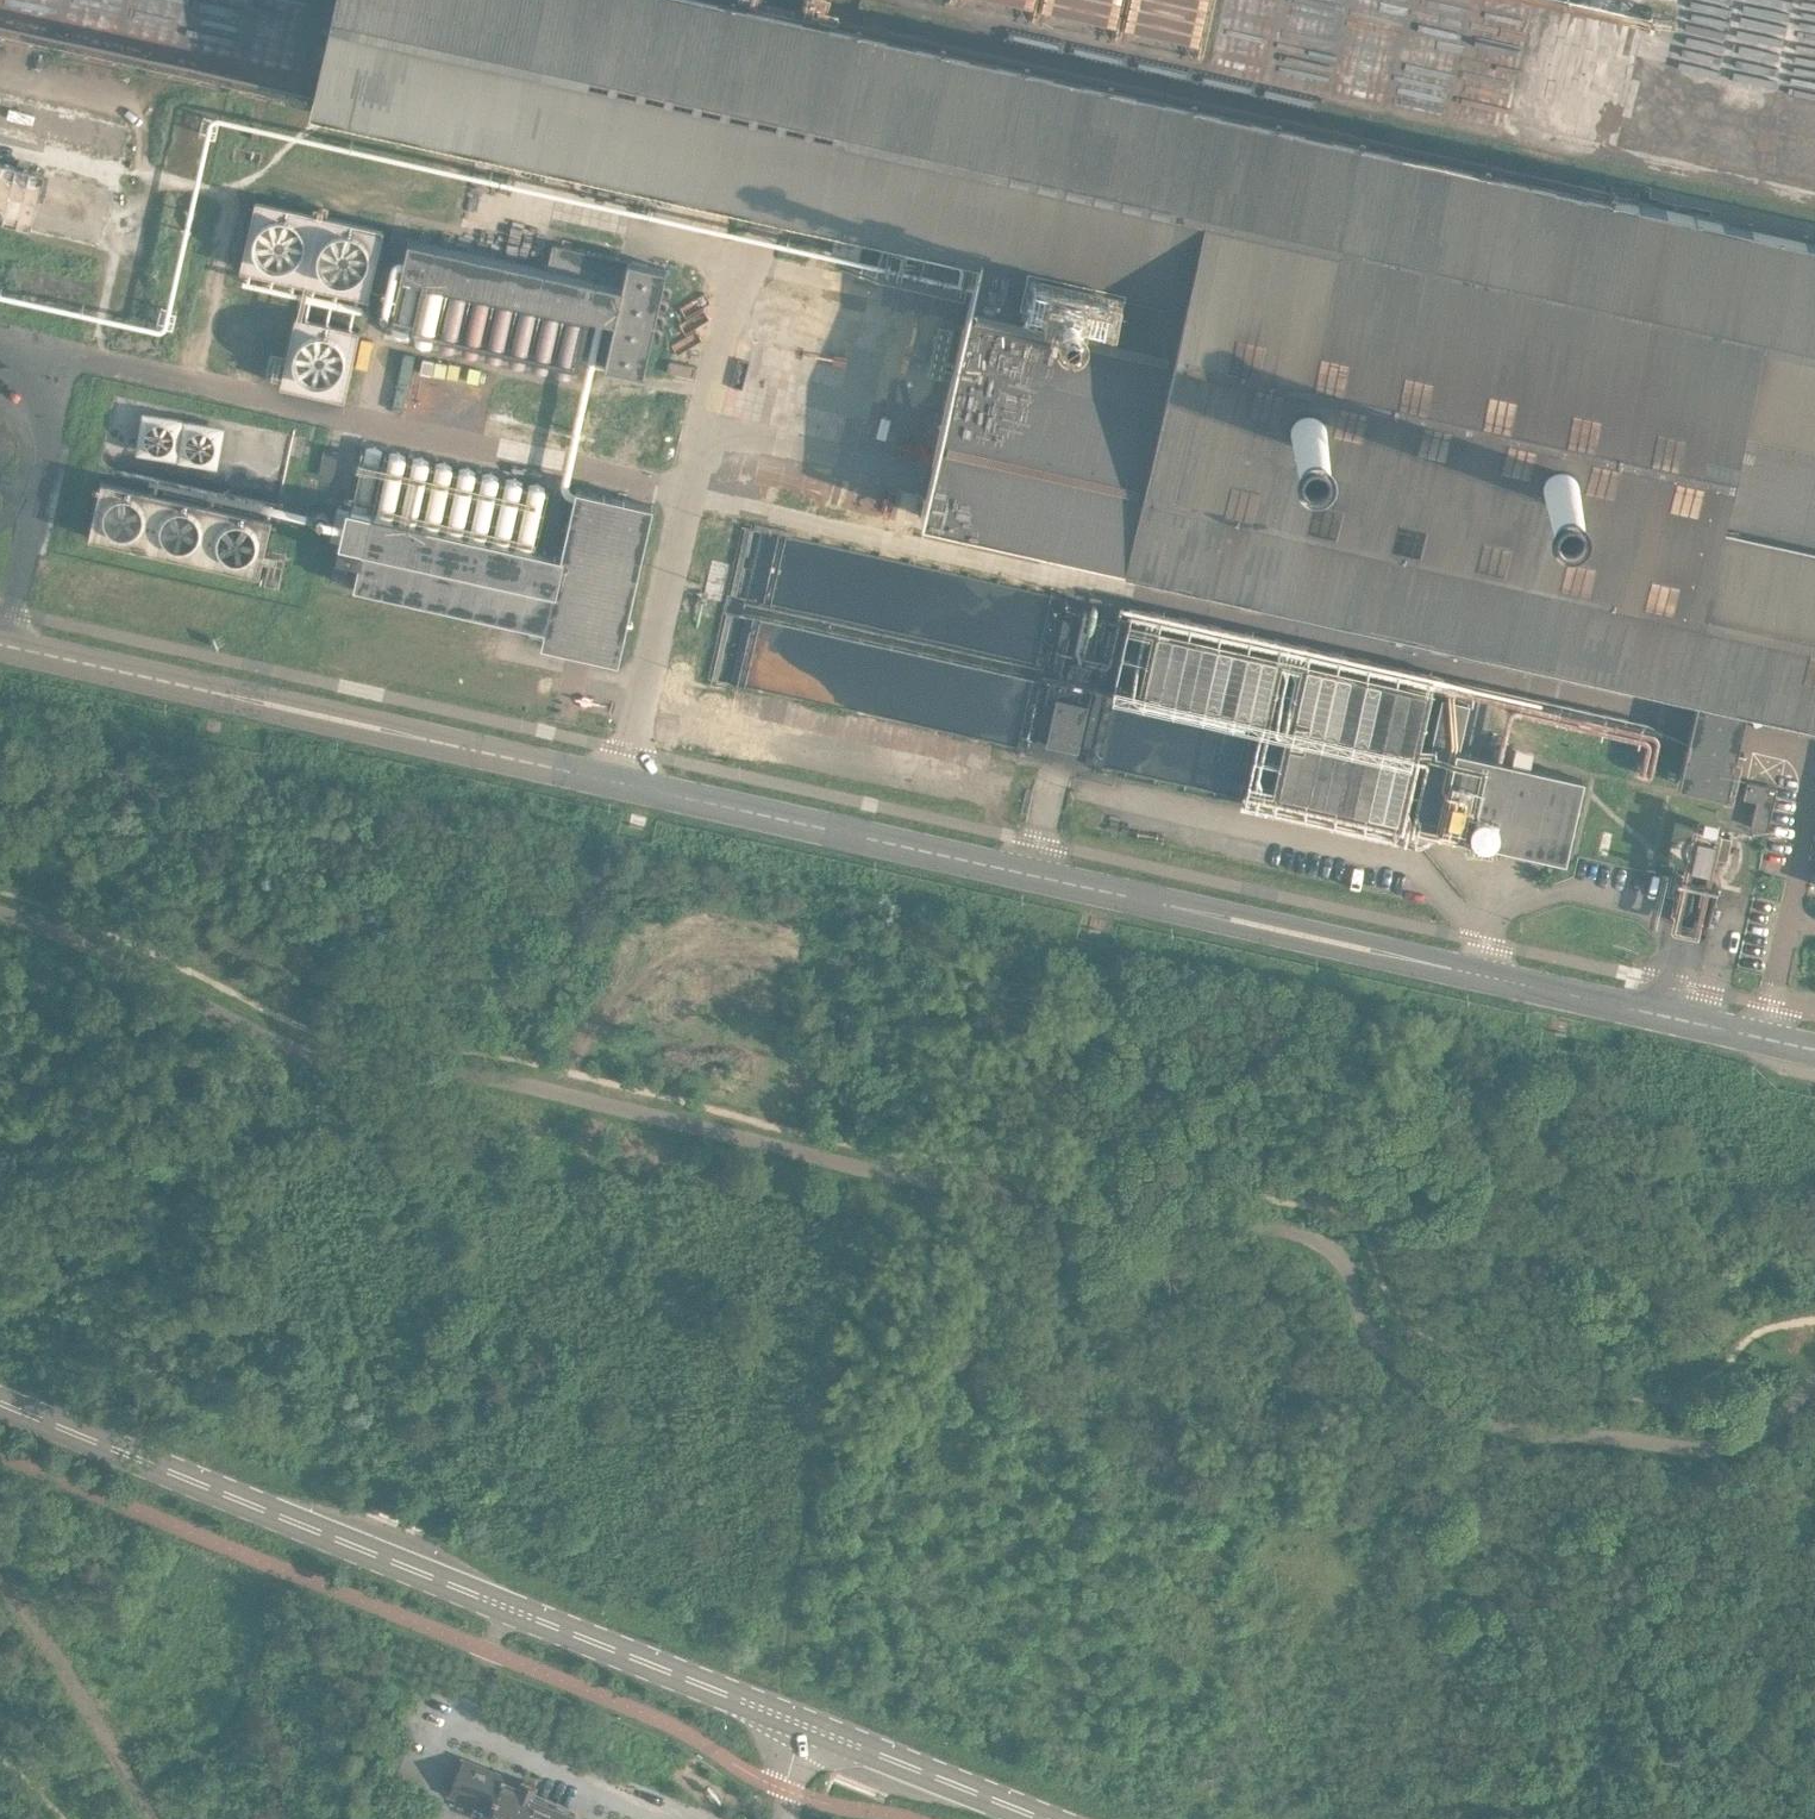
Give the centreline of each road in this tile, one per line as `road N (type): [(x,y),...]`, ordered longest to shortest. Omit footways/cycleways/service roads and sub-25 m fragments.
road 1 (secondary): [(801,1723),(0,1403)]
road 2 (secondary): [(1048,1818),(801,1723)]

